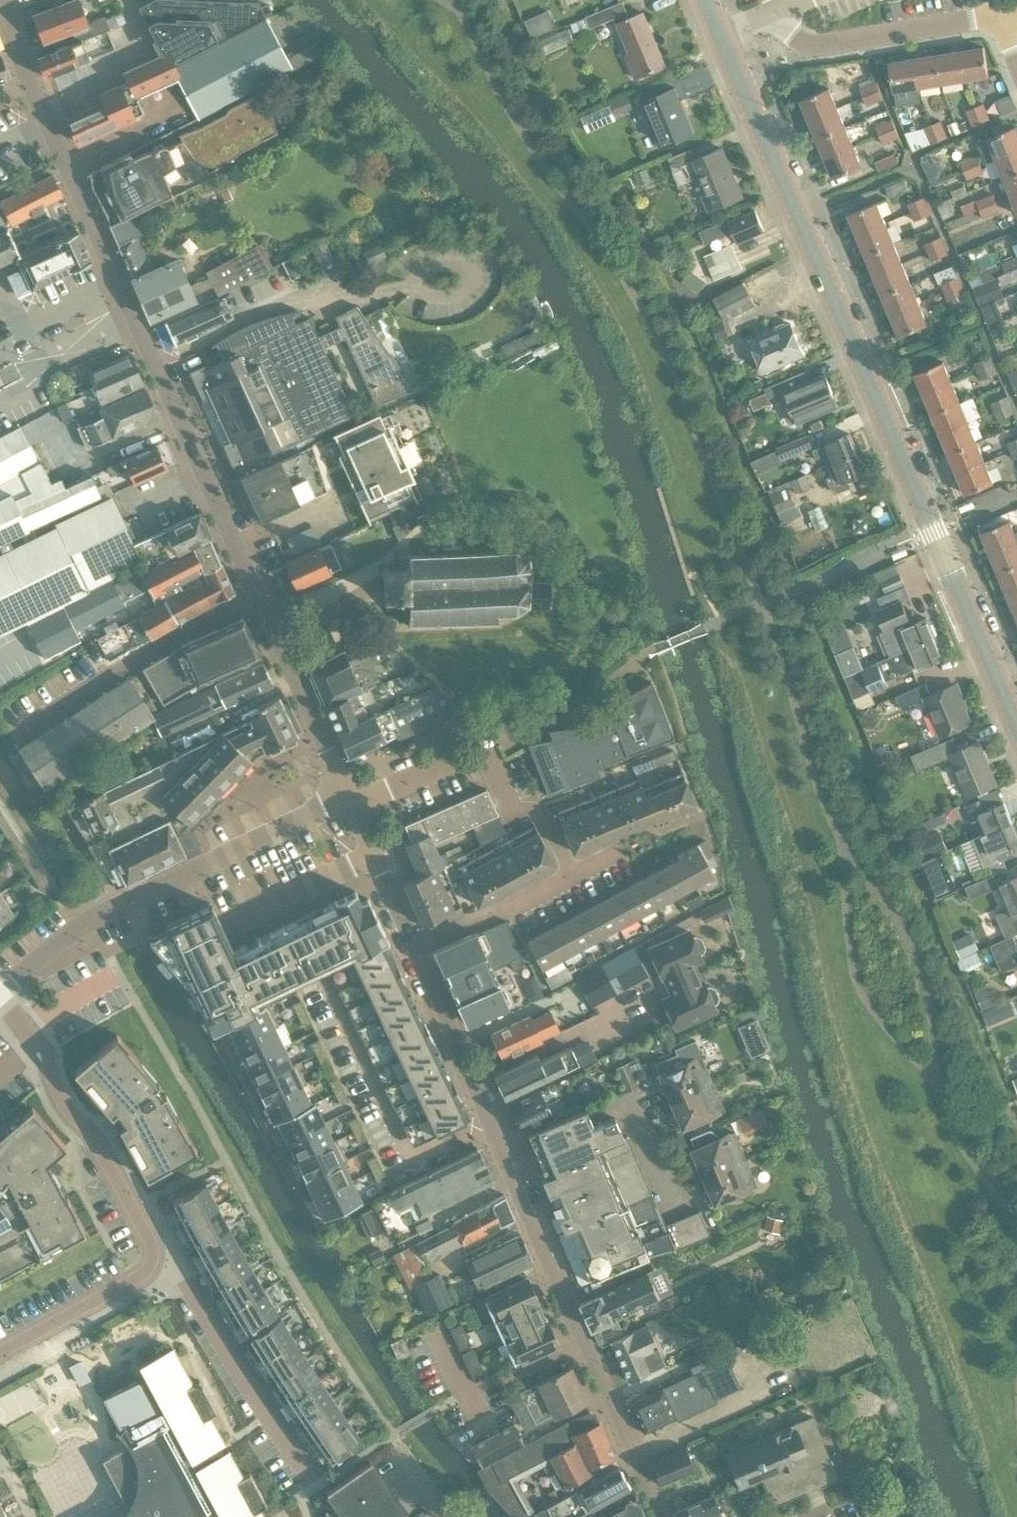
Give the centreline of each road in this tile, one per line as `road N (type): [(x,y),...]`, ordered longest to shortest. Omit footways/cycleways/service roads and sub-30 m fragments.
road 1 (secondary): [(1016,729),(722,35)]
road 2 (residential): [(660,1516),(414,950)]
road 3 (tertiary): [(0,995),(90,923),(348,799)]
road 4 (tertiary): [(155,366),(47,125),(4,0)]
road 5 (residential): [(348,799),(376,796),(482,750),(511,813),(533,812),(544,821),(573,874)]
road 6 (unclassified): [(17,733),(258,592)]
road 7 (residential): [(154,1263),(192,1293),(315,1488)]
road 8 (residential): [(155,366),(258,311),(408,290)]
road 9 (residential): [(154,1263),(133,1208),(64,1108),(38,1041)]
road 10 (tertiary): [(258,592),(155,366)]
road 11 (residential): [(780,11),(794,37),(813,45),(997,17)]
road 12 (tertiary): [(348,799),(258,592)]
road 13 (residential): [(0,1351),(138,1280),(154,1263)]
road 14 (residential): [(573,874),(414,950)]
road 15 (residential): [(375,856),(236,919)]
road 16 (residential): [(408,290),(458,301),(471,291),(463,264),(441,260),(422,270)]

